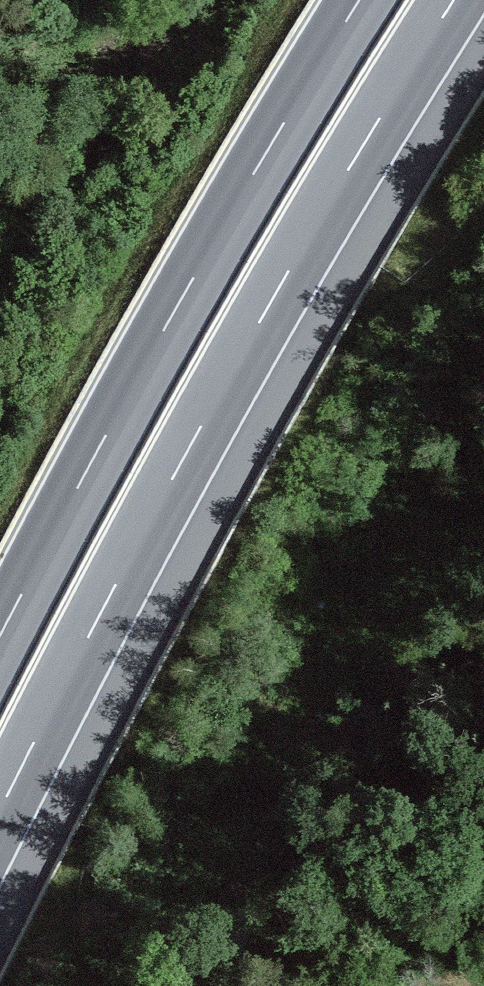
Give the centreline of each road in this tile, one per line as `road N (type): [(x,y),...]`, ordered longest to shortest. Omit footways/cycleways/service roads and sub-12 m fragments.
road 1 (trunk): [(0,810),(260,321),(454,0)]
road 2 (trunk): [(360,0),(192,280),(0,636)]

